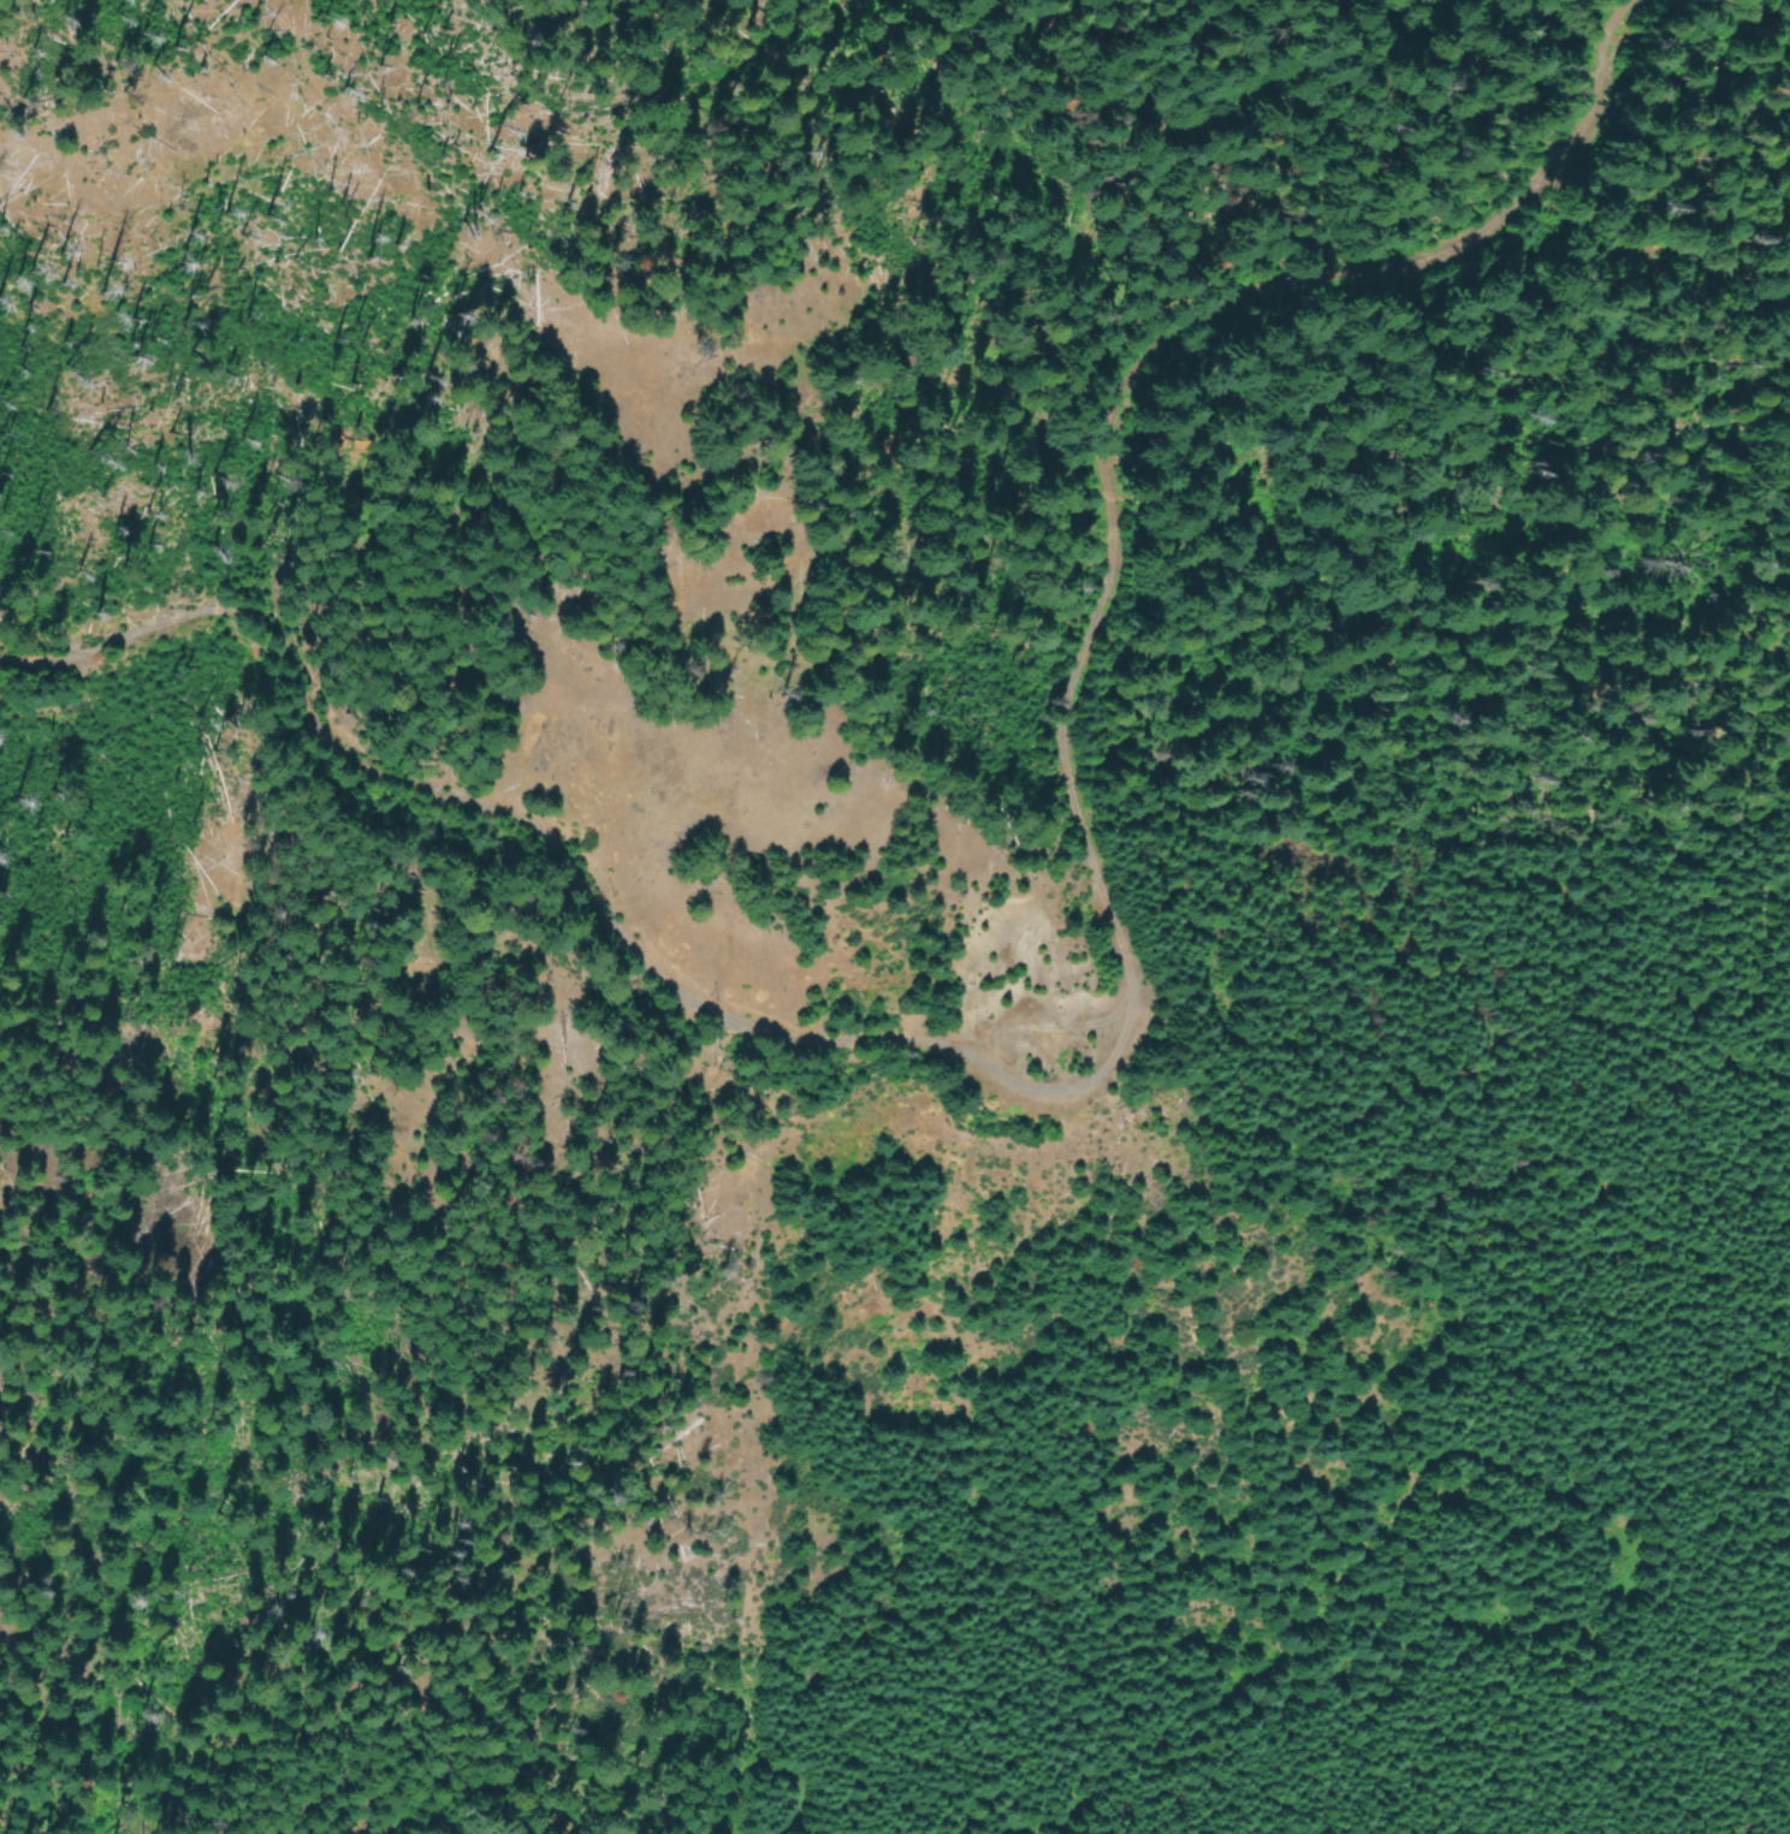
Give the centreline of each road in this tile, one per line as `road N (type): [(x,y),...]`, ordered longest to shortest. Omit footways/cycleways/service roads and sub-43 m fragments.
road 1 (track): [(1653,0),(1616,63),(1599,130),(1563,183),(1466,236),(1209,337),(1173,382),(1149,551),(1134,597),(1074,678),(1062,712),(1060,762),(1072,825),(1130,969),(1127,1001),(1108,1046),(1081,1078),(1050,1092),(1012,1087),(903,1041),(769,1032),(658,984),(620,950),(576,878),(540,837),(374,779),(338,755),(319,738),(259,625),(232,613),(198,613),(45,659),(0,655)]

